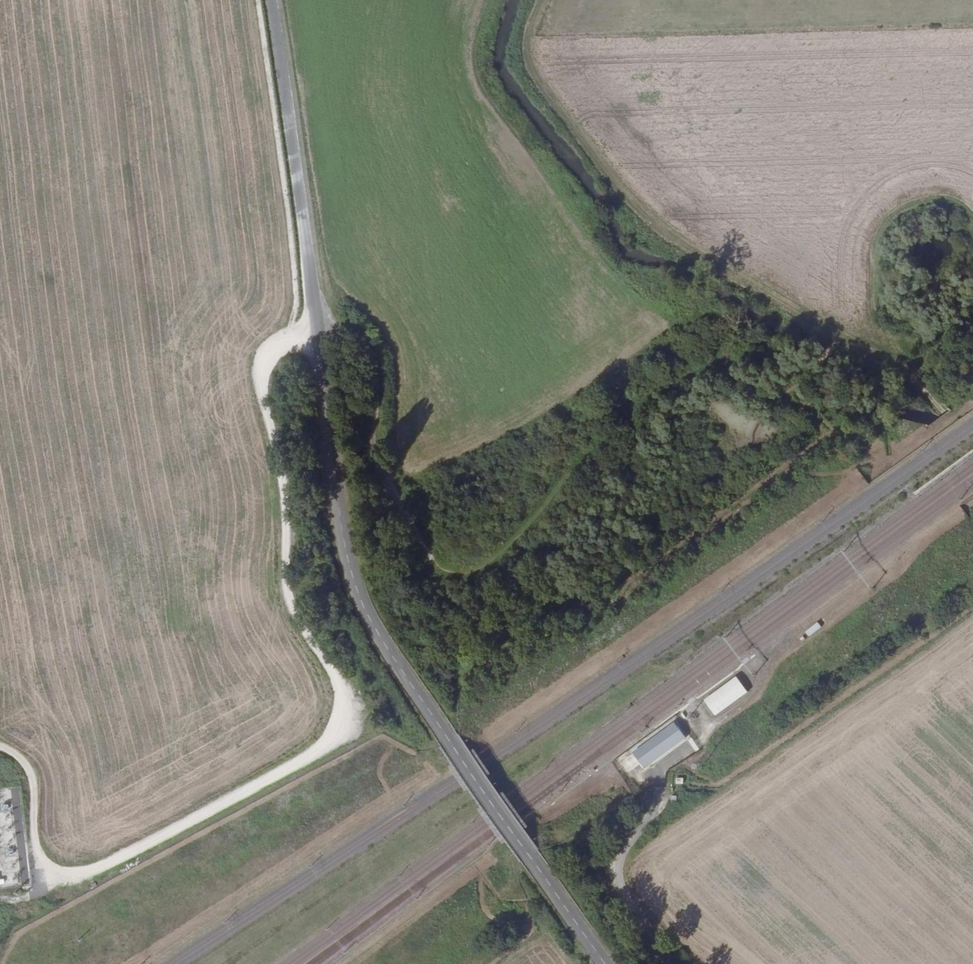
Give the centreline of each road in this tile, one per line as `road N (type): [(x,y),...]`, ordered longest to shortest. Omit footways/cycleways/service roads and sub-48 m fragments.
road 1 (track): [(0,748),(23,758),(34,779),(37,855),(57,875),(82,875),(317,752),(334,732),(343,713),(333,672),(288,581),(273,433),(257,391),(263,353),(314,318),(367,343),(378,366),(379,462),(431,563),(449,576),(478,573),(525,542),(594,450),(680,386),(703,374),(779,395),(841,340)]
road 2 (unclassified): [(269,0),(355,583),(388,649),(605,963)]
road 3 (track): [(542,0),(527,39),(533,63),(568,119),(672,239),(841,340),(893,361),(972,430)]
road 4 (track): [(972,215),(942,199),(909,207),(880,228),(868,250),(893,361)]

